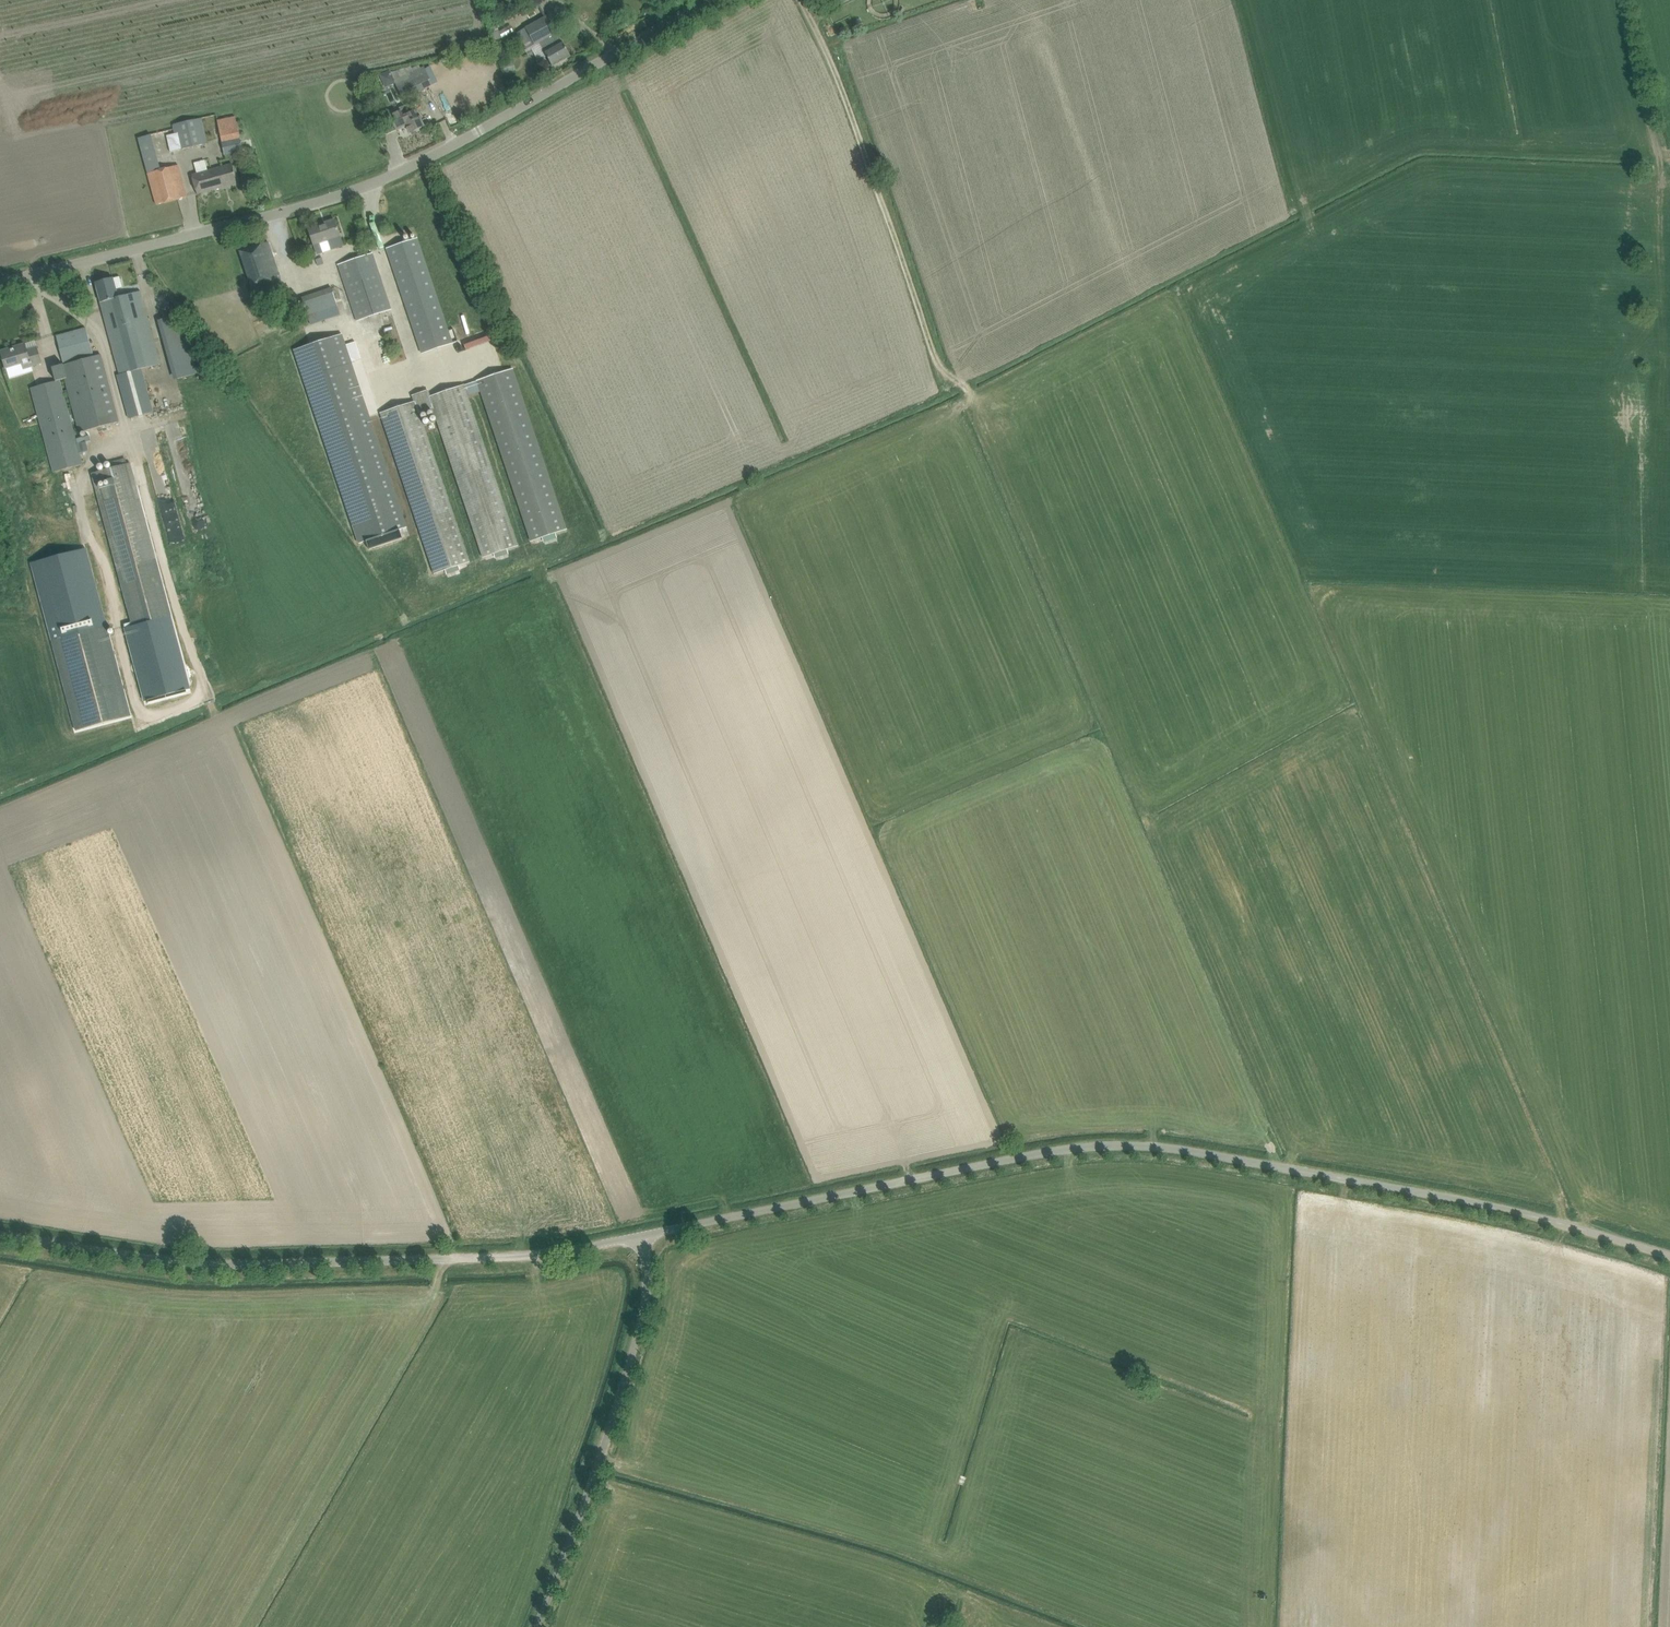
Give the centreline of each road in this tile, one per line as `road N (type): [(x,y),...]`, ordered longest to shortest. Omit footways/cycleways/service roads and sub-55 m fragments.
road 1 (unclassified): [(1669,1256),(1499,1207),(1123,1145),(1039,1153),(642,1235)]
road 2 (unclassified): [(0,283),(377,181),(705,0)]
road 3 (unclassified): [(642,1235),(537,1254),(212,1264),(0,1234)]
road 4 (unclassified): [(537,1626),(643,1314),(642,1235)]

